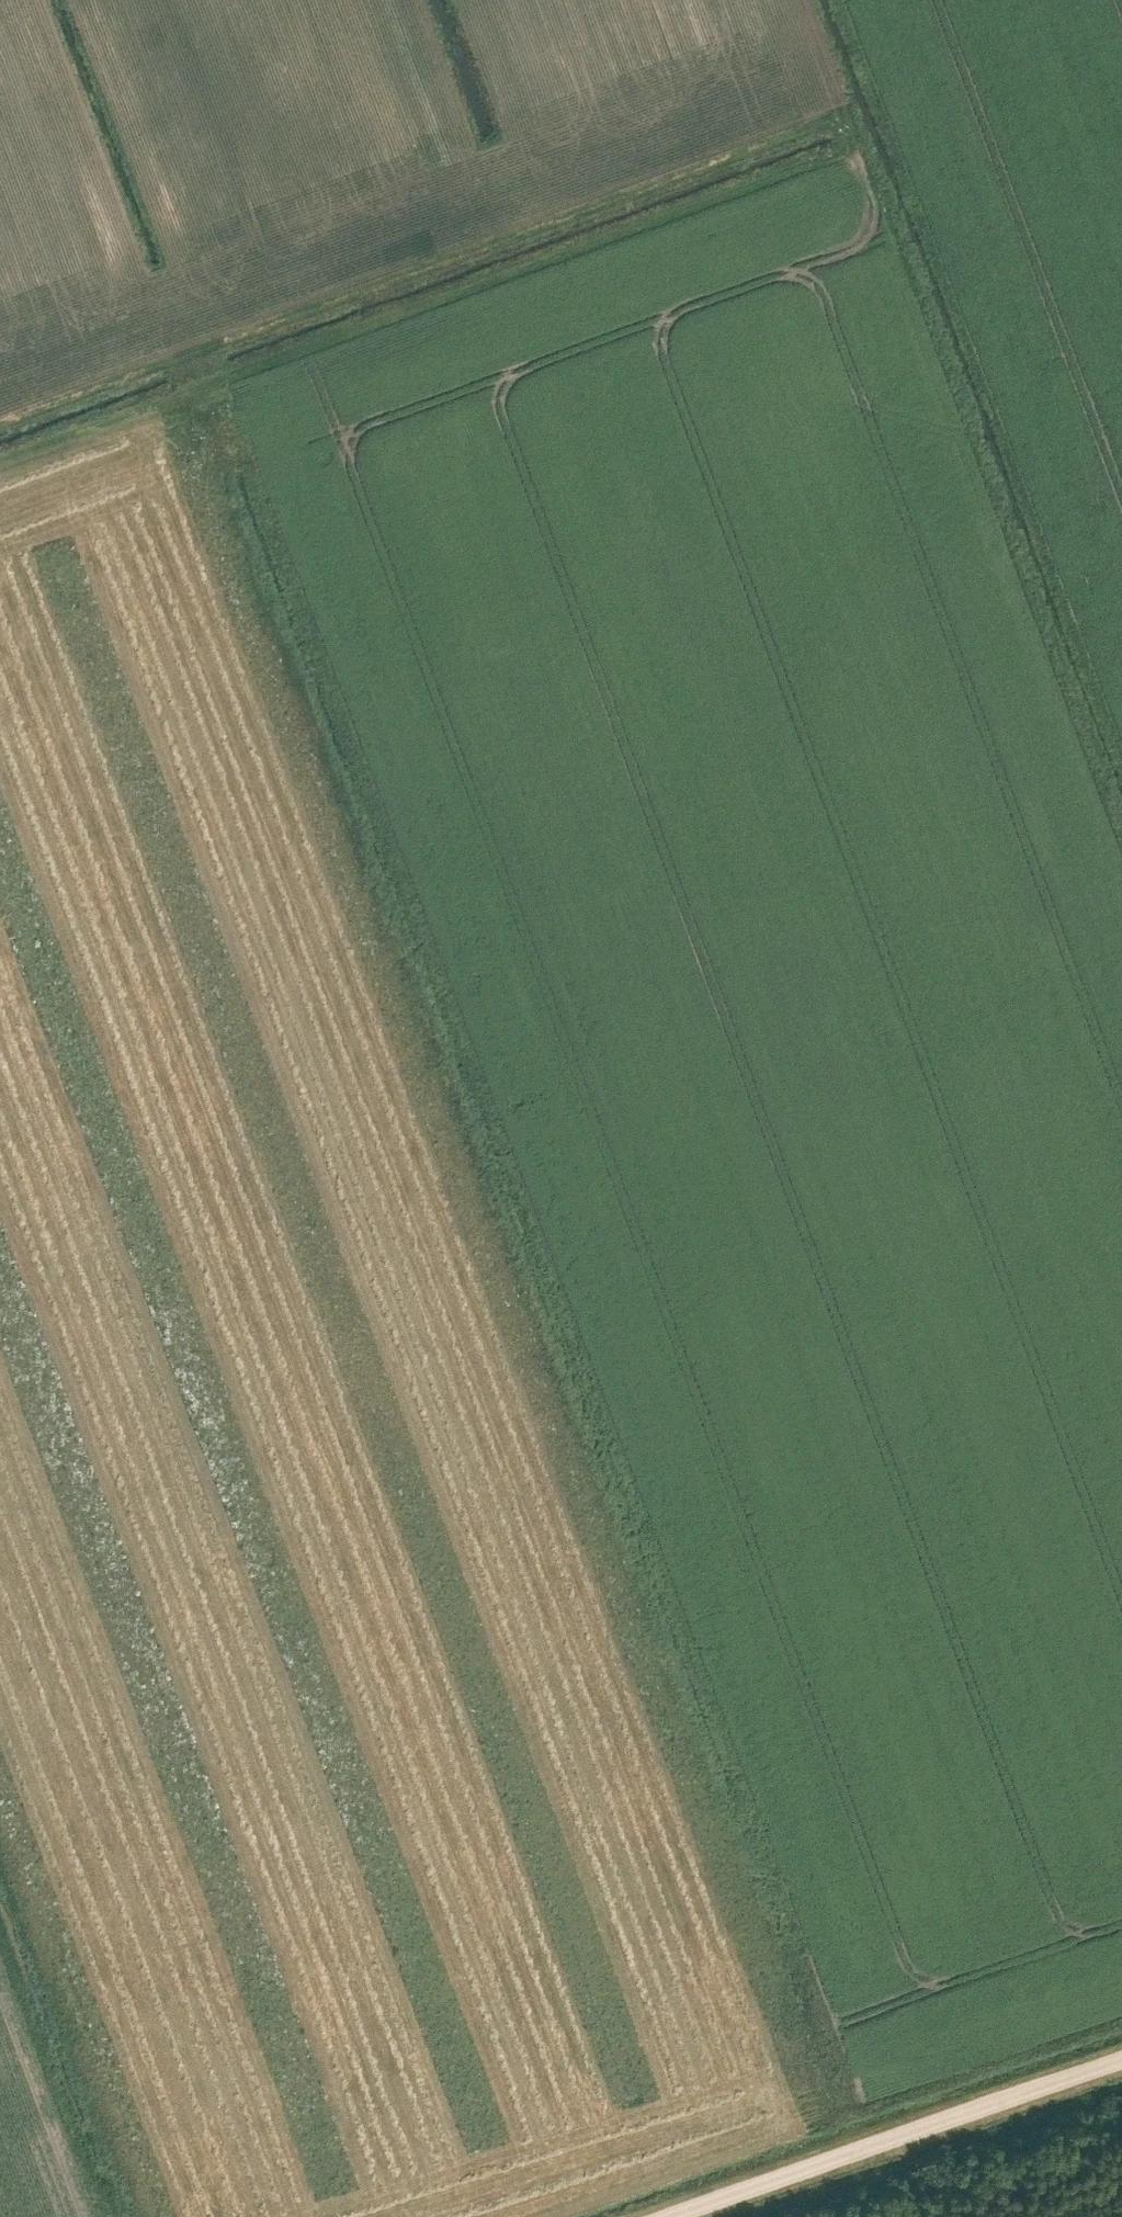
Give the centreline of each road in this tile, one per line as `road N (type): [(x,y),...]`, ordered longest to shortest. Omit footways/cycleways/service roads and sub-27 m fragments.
road 1 (track): [(1121,2061),(670,2216)]

